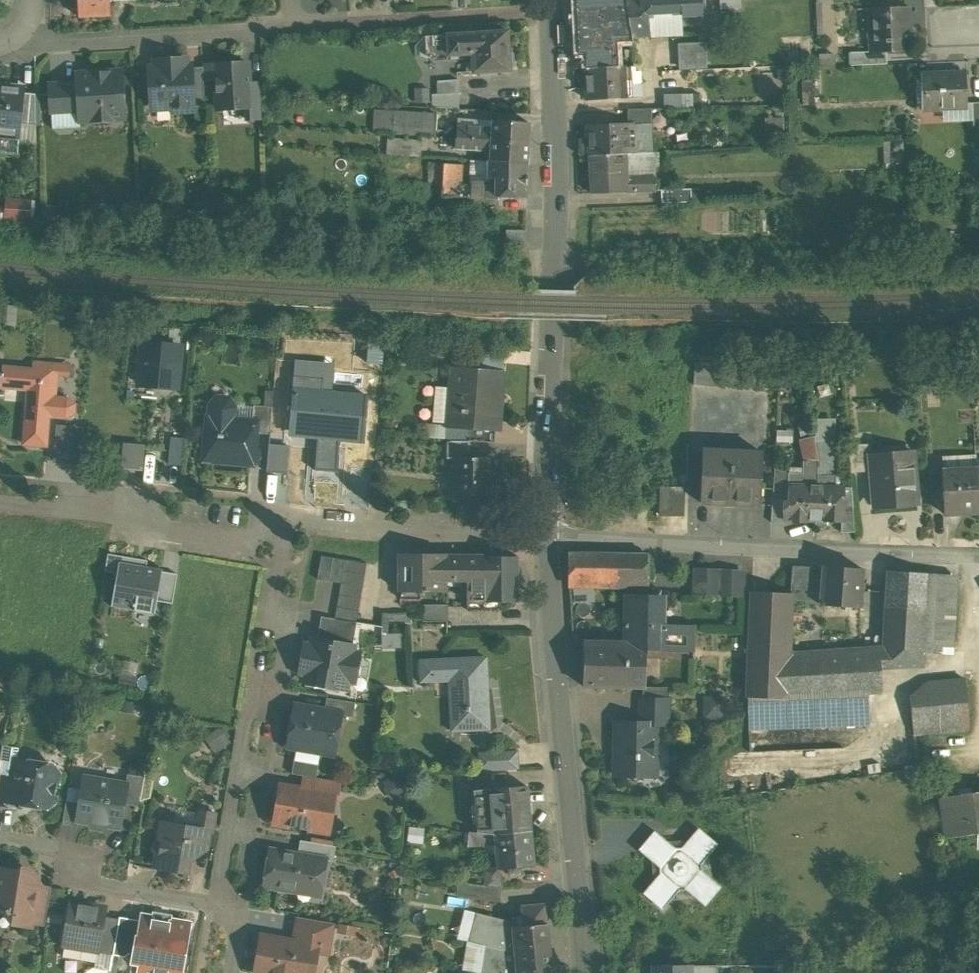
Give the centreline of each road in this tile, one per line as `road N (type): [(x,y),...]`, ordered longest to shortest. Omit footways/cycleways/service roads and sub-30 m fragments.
road 1 (residential): [(551,13),(19,38)]
road 2 (unclassified): [(546,538),(557,196),(551,13)]
road 3 (unclassified): [(587,972),(546,538)]
road 4 (residential): [(546,538),(975,560)]
road 5 (residential): [(282,527),(271,605),(286,630),(277,688),(249,710),(219,906)]
road 6 (residential): [(0,502),(131,514),(157,527),(246,539),(282,527)]
road 7 (residential): [(282,527),(298,521),(546,538)]
road 8 (residential): [(0,840),(59,850),(99,884),(219,906)]

